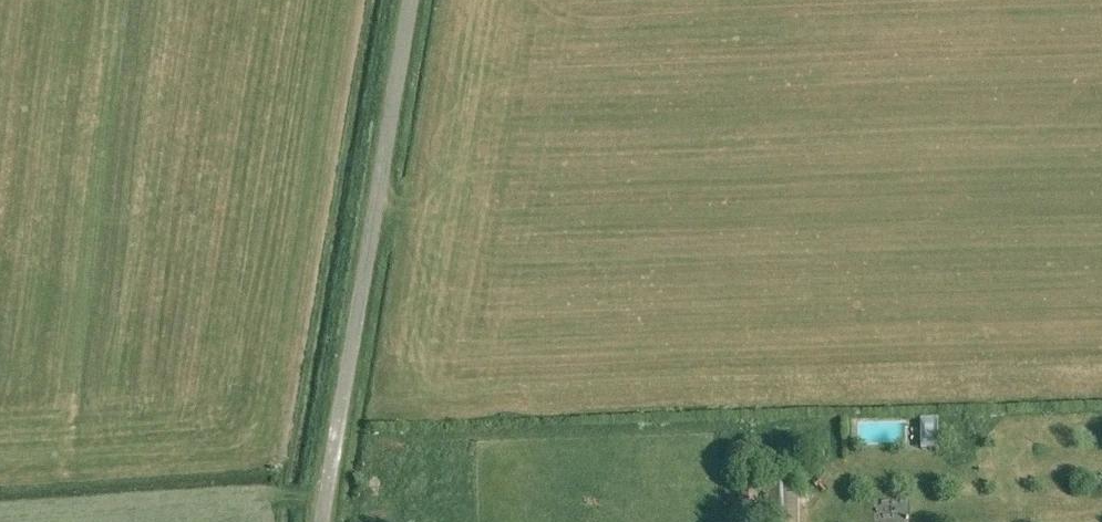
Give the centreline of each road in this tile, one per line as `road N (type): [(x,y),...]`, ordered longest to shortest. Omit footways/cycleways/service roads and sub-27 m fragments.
road 1 (unclassified): [(320,521),(406,0)]

